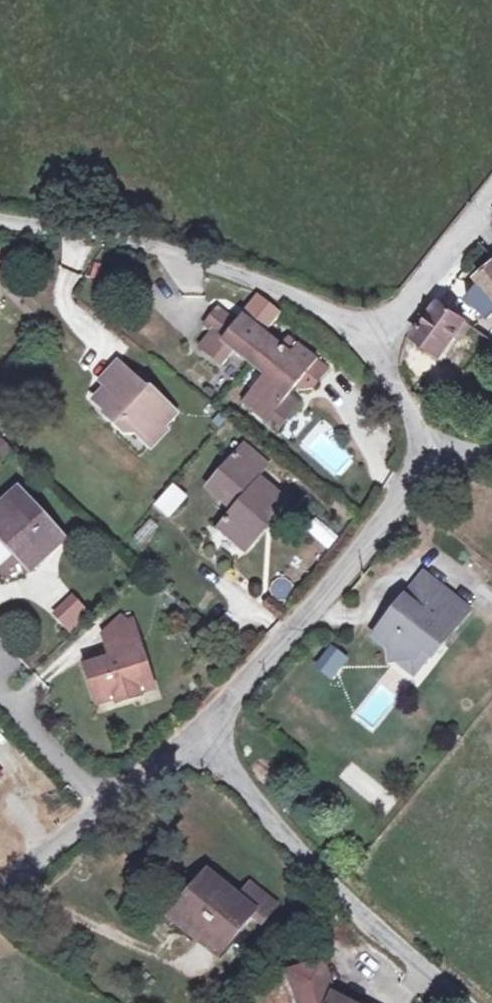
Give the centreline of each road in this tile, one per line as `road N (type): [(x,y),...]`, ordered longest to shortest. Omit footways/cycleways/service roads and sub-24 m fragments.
road 1 (unclassified): [(390,339),(164,250),(0,221)]
road 2 (residential): [(205,731),(296,847),(470,1002)]
road 3 (unclassified): [(205,731),(401,514),(426,449)]
road 4 (unclassified): [(0,911),(71,839),(205,731)]
road 5 (unclassified): [(390,339),(491,214)]

